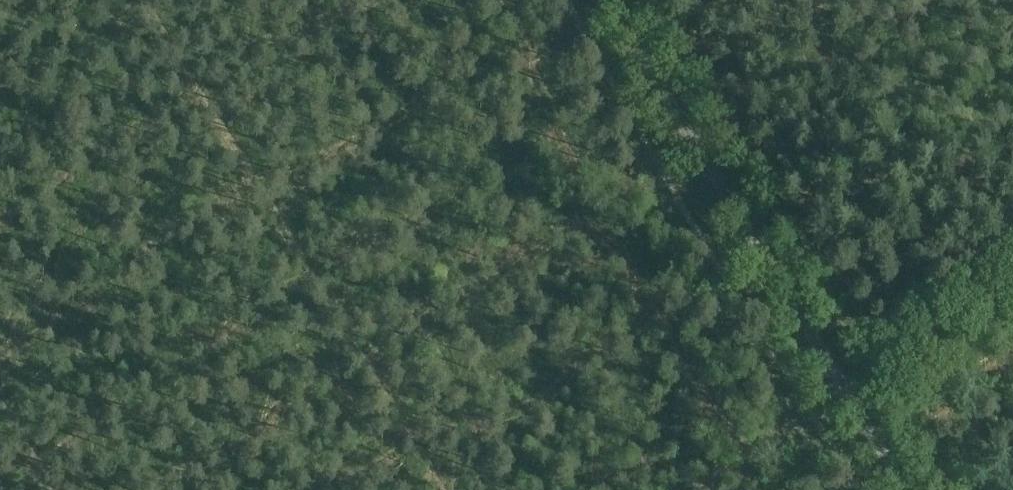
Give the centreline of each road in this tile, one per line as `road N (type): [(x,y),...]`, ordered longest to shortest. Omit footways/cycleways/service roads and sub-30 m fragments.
road 1 (track): [(901,489),(604,0)]
road 2 (track): [(701,489),(1012,293)]

